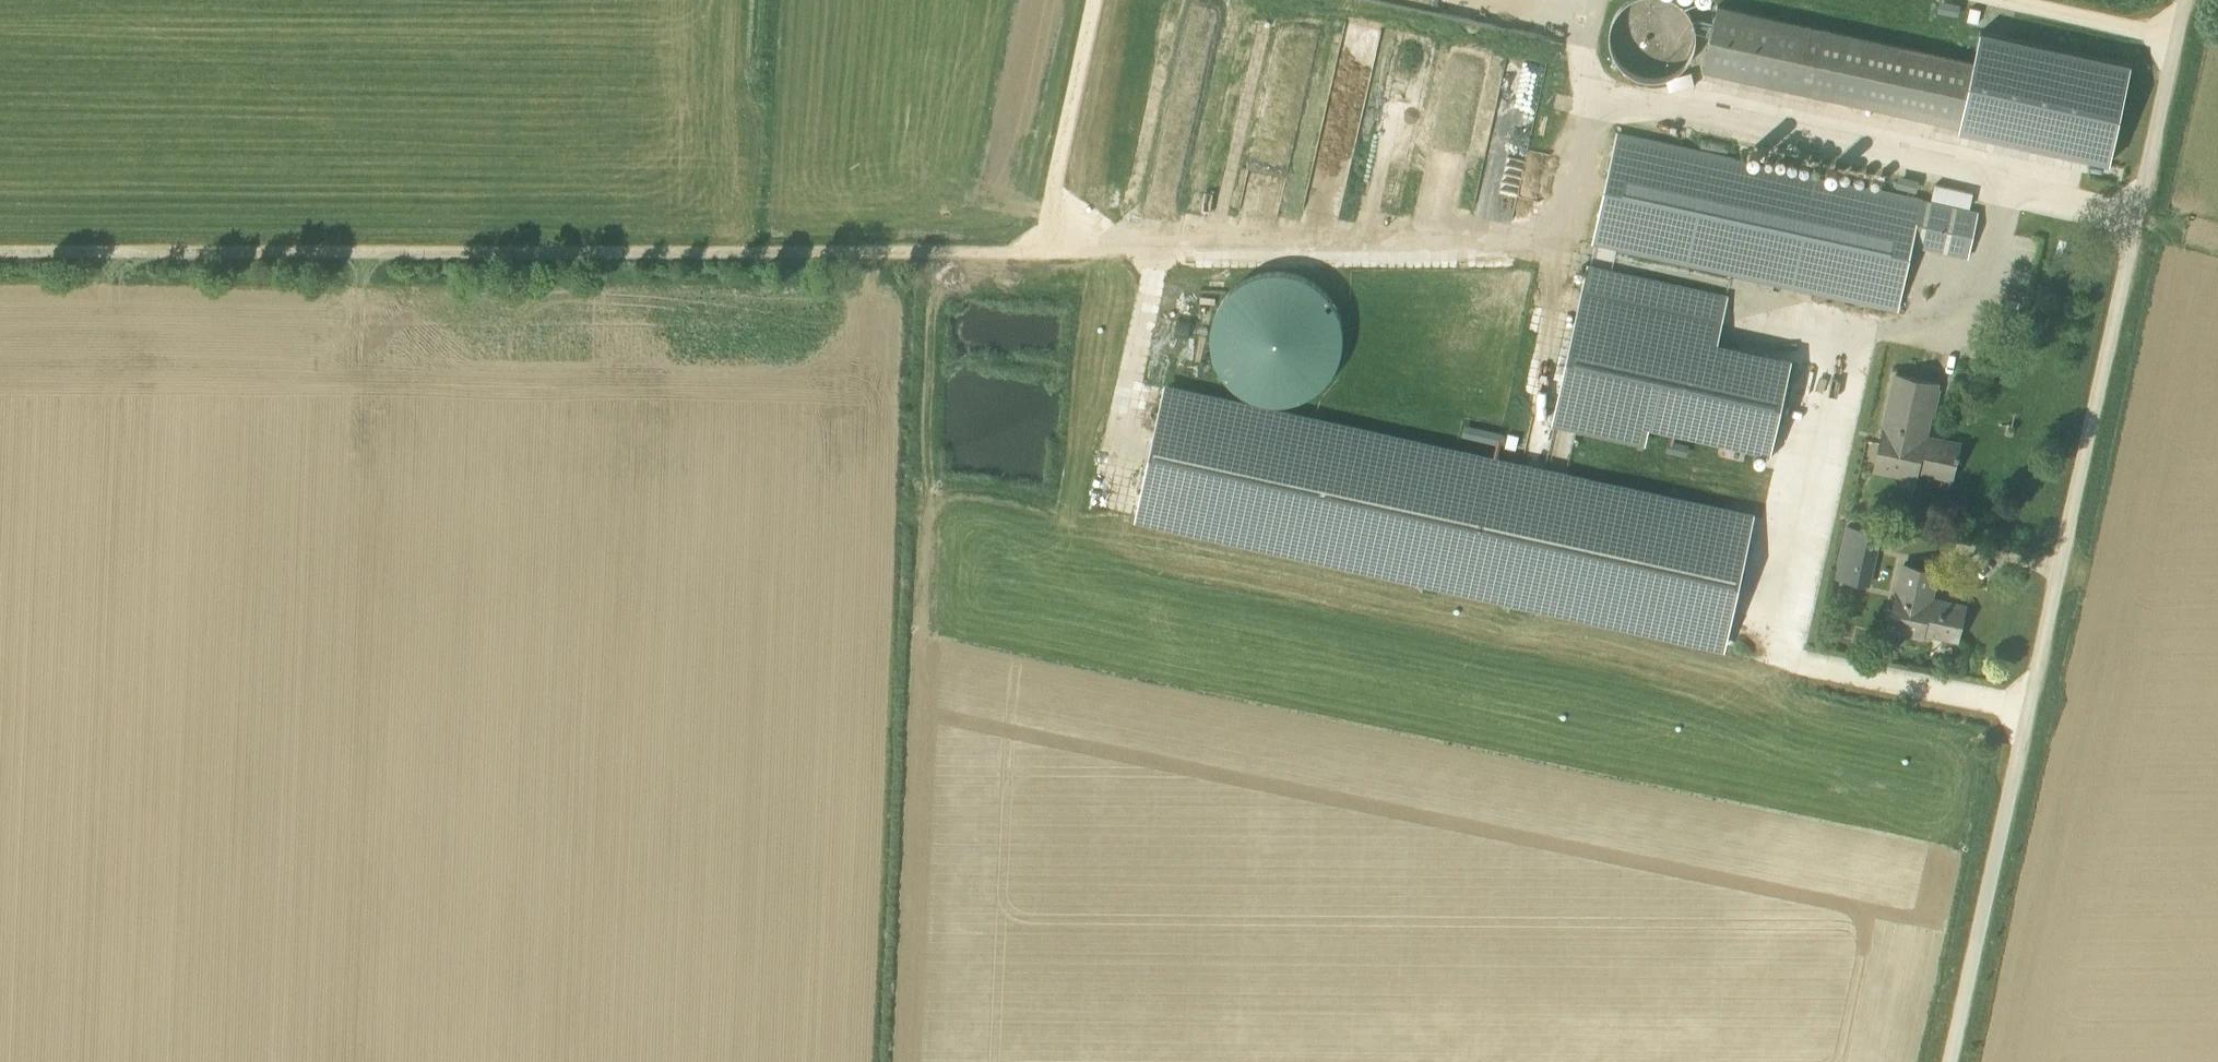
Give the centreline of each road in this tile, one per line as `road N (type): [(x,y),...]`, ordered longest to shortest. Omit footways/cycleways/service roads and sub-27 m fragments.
road 1 (unclassified): [(2186,0),(1954,1061)]

